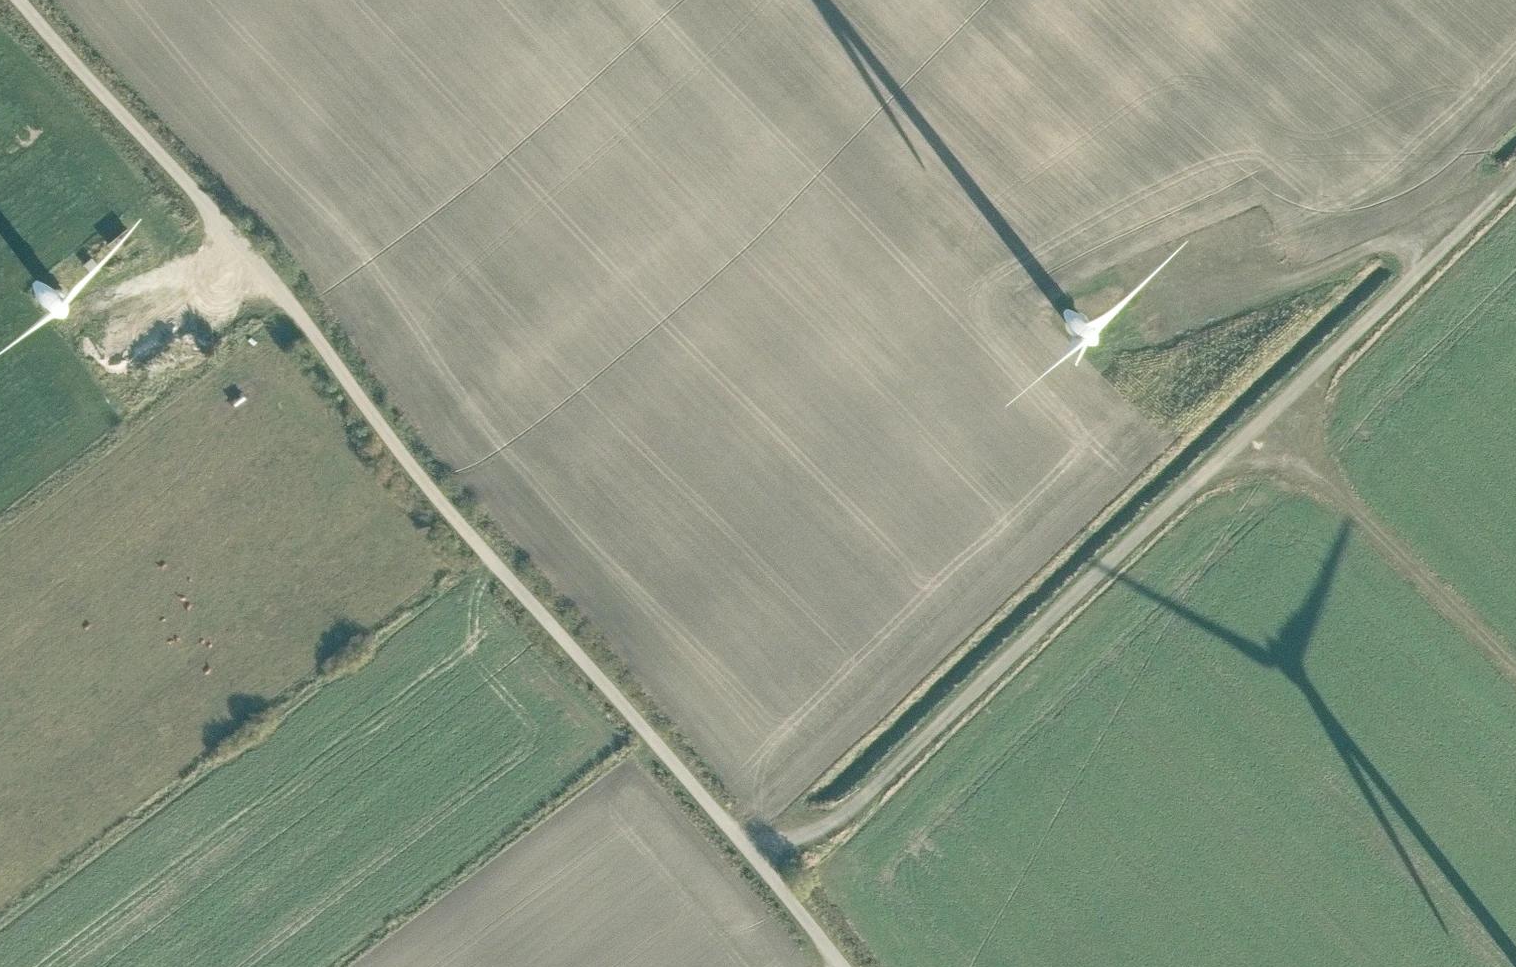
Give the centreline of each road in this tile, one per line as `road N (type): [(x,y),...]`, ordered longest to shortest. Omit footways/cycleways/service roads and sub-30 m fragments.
road 1 (unclassified): [(832,966),(14,0)]
road 2 (track): [(737,849),(814,837),(918,752),(1515,174)]
road 3 (track): [(1265,417),(1515,670)]
road 4 (track): [(1471,218),(1144,338)]

